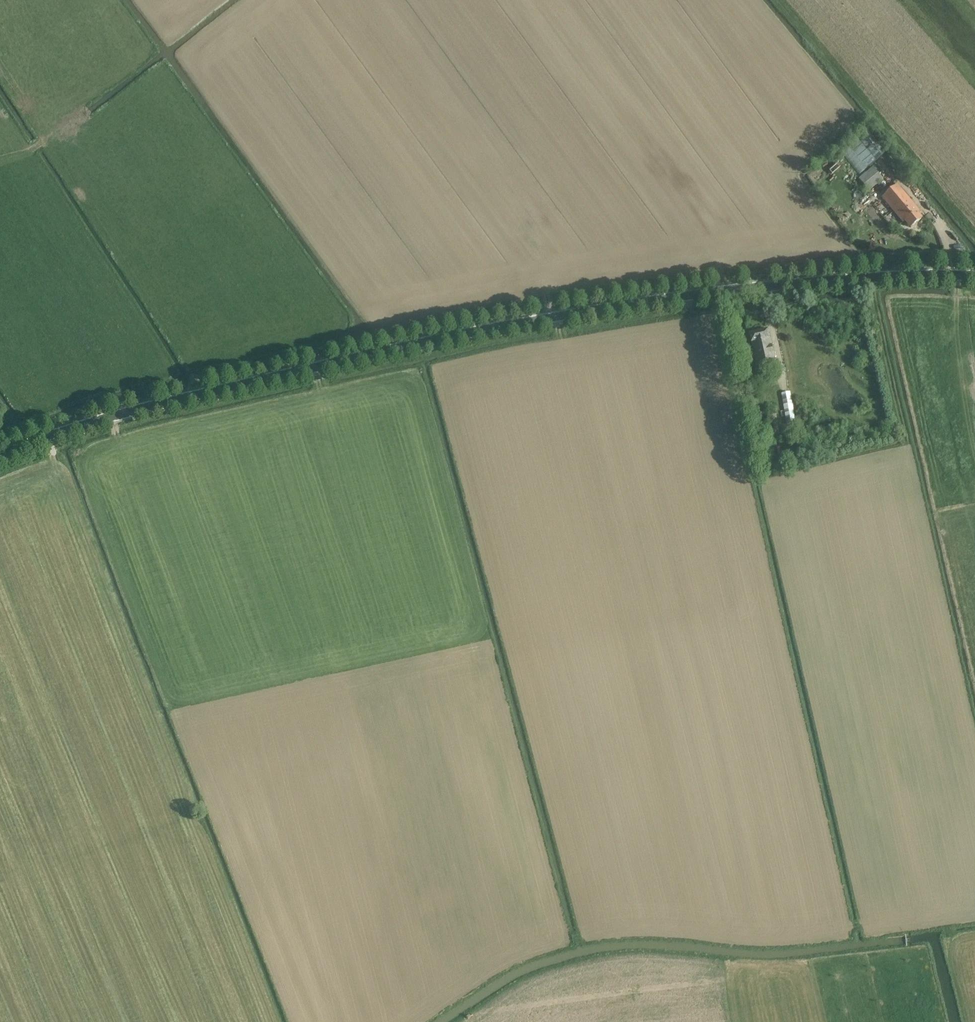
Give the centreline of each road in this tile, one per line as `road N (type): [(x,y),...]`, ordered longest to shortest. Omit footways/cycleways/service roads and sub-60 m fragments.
road 1 (tertiary): [(0,457),(101,422),(432,341),(750,289),(974,280)]

